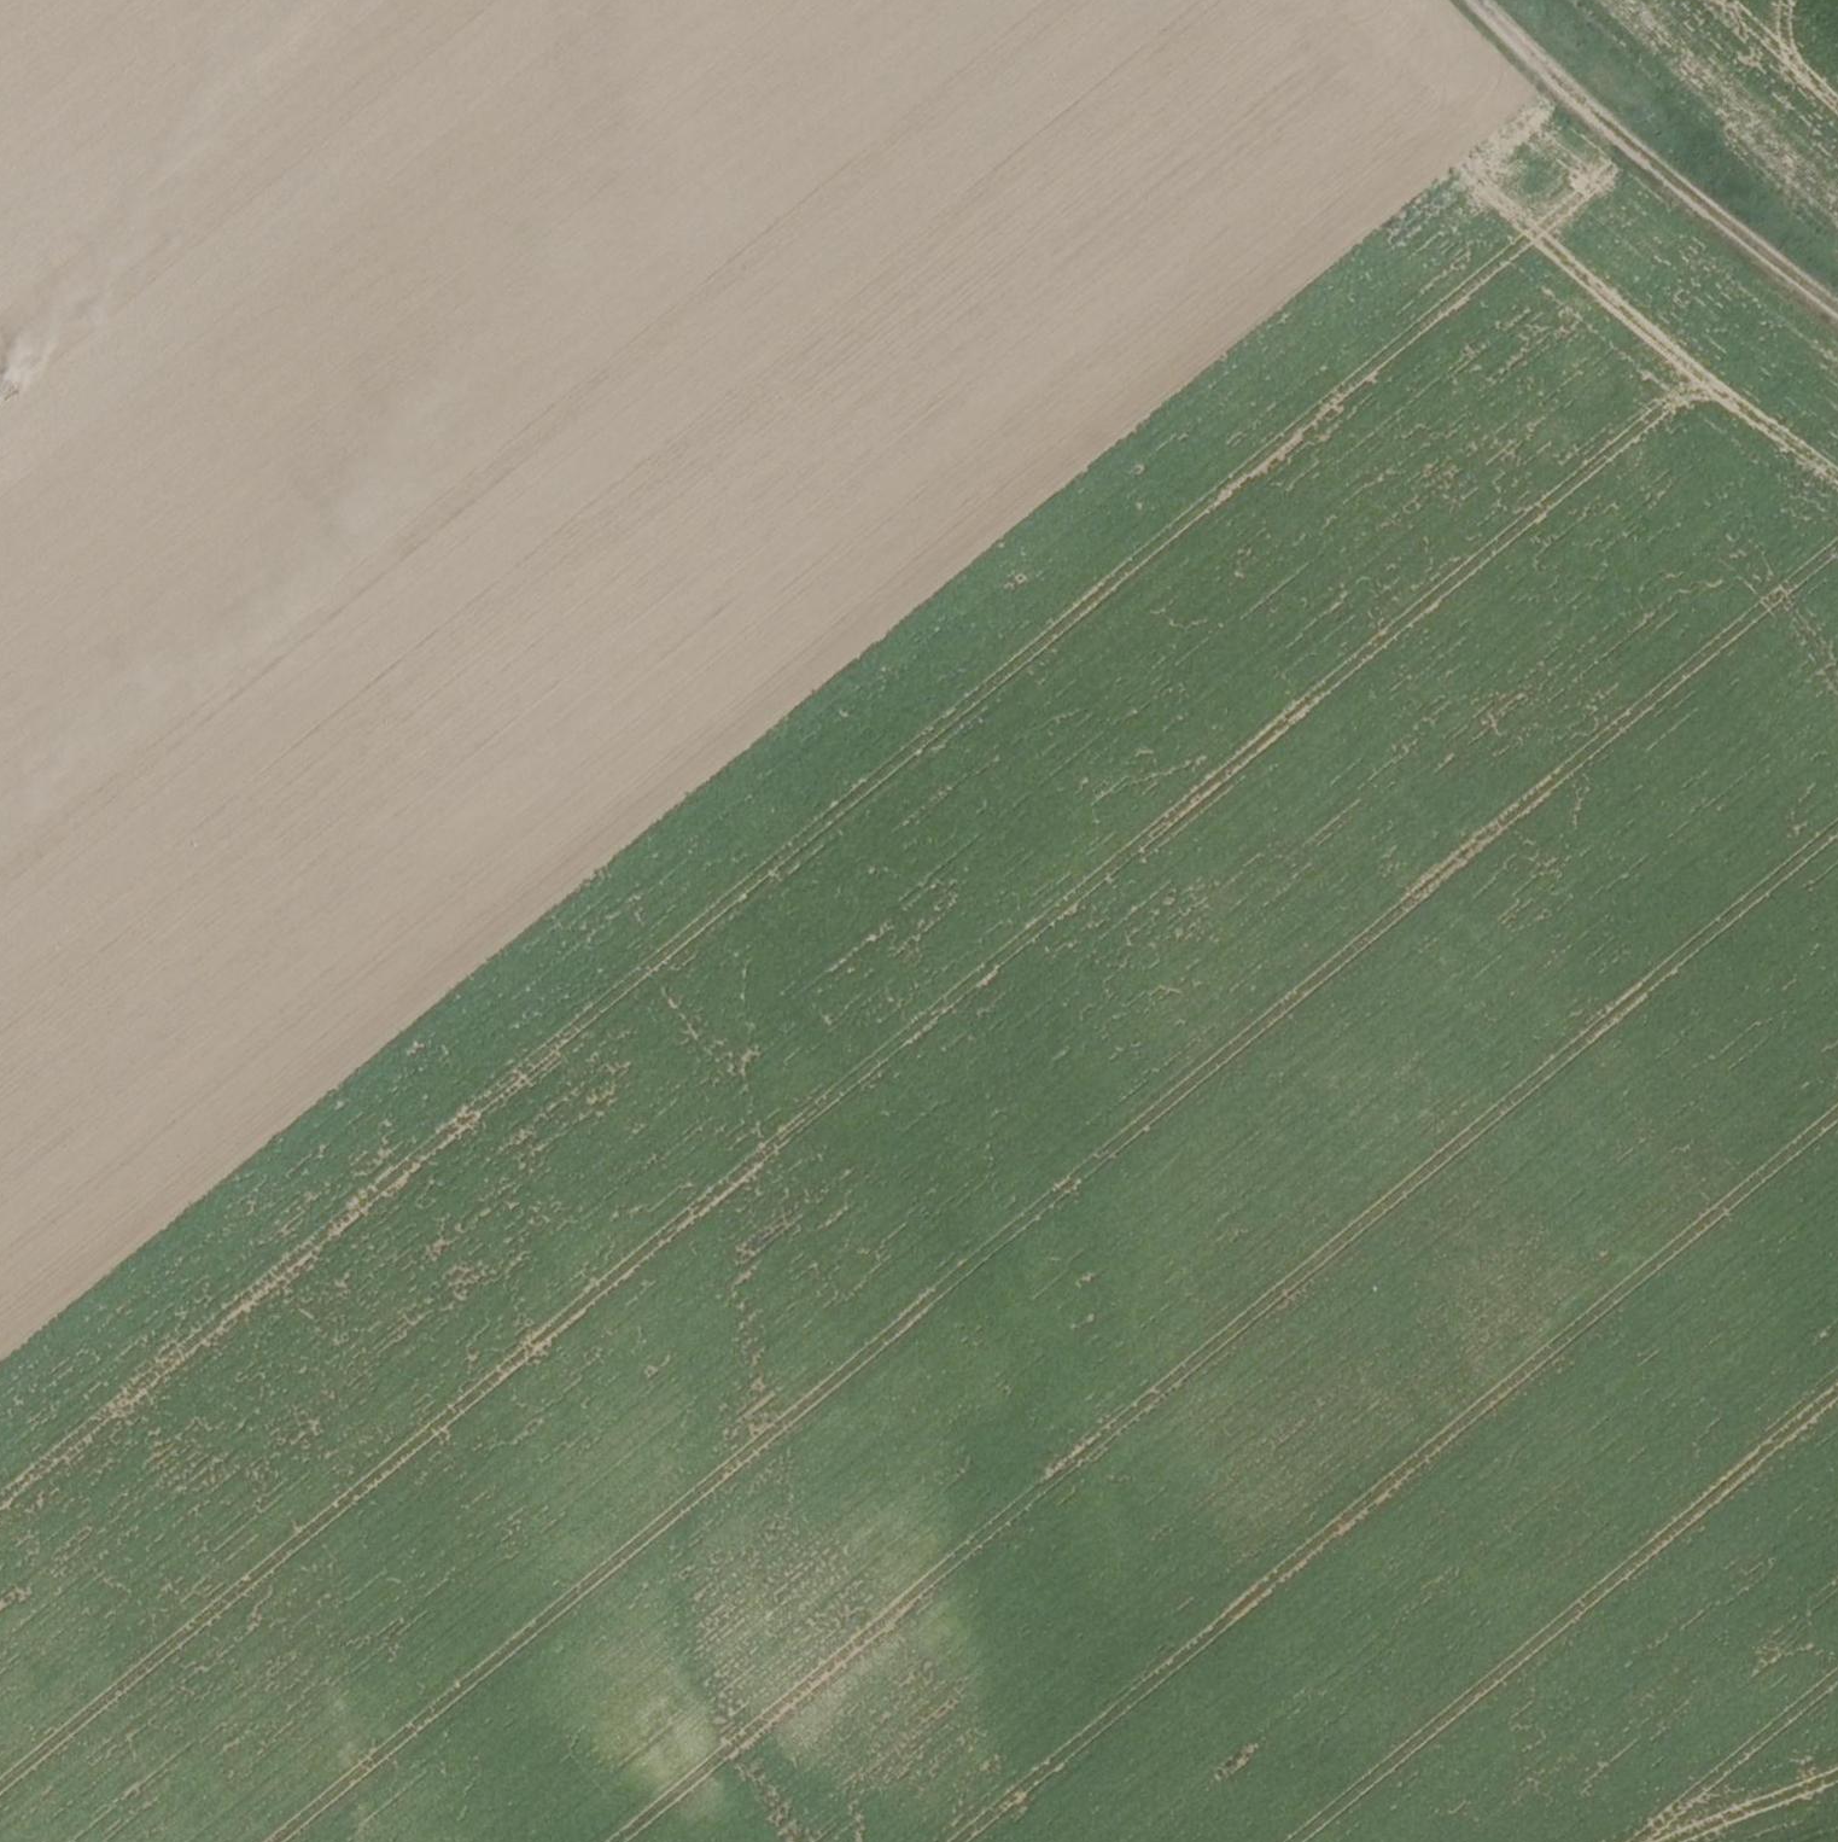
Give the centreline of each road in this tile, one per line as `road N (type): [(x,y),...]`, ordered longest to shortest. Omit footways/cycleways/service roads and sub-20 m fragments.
road 1 (track): [(1837,323),(1705,220),(1476,0)]

